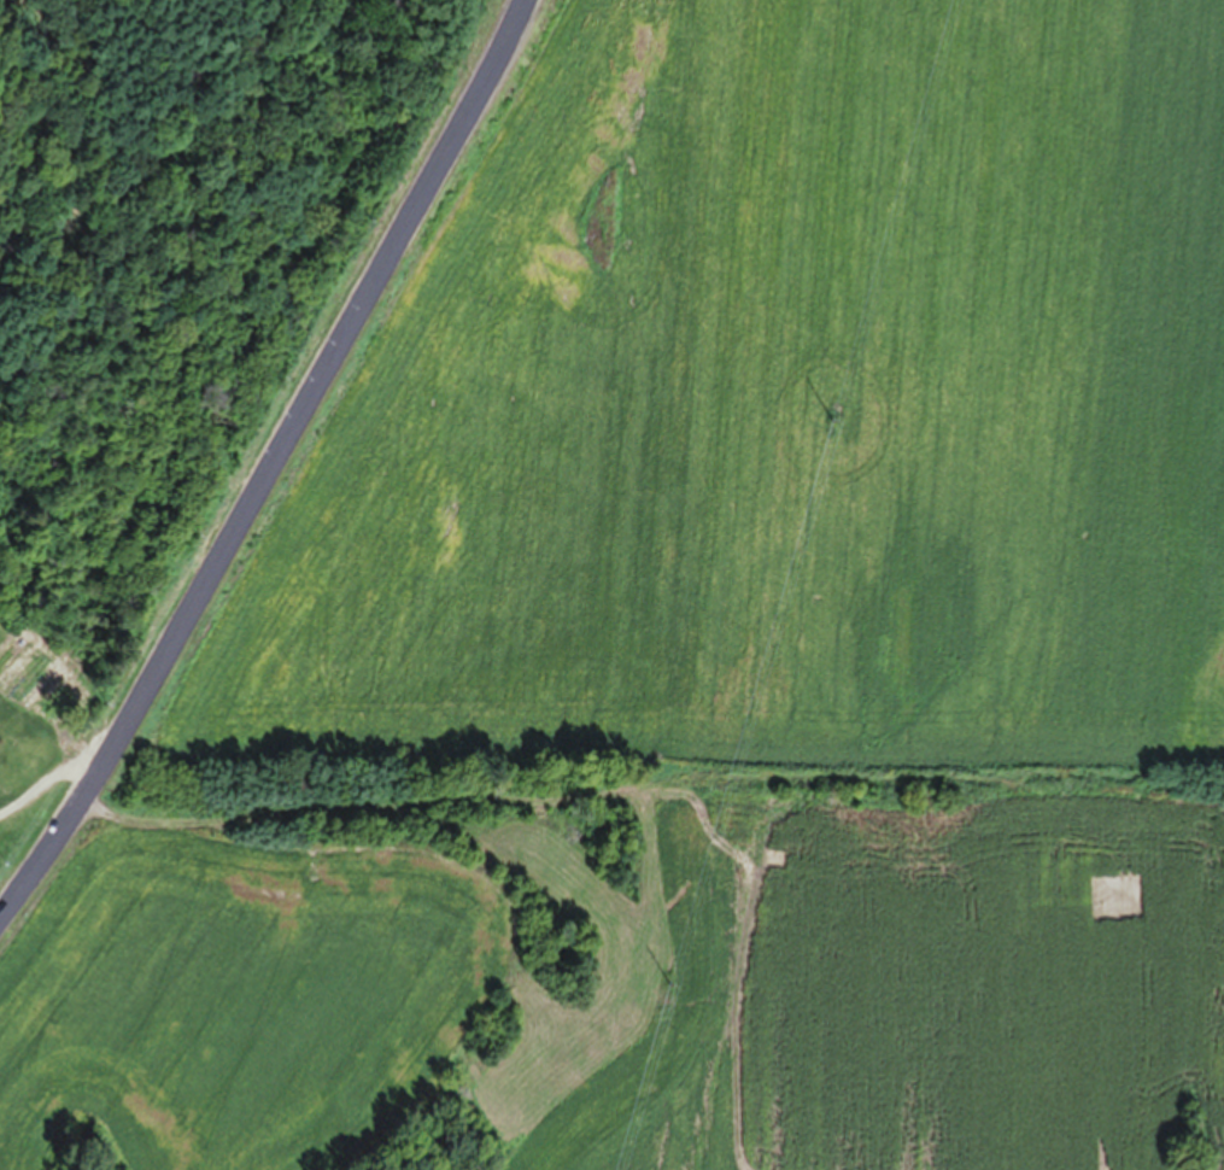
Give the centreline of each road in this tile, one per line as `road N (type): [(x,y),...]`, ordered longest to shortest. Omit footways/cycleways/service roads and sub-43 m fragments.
road 1 (primary): [(0,913),(80,800),(256,498),(524,0)]

